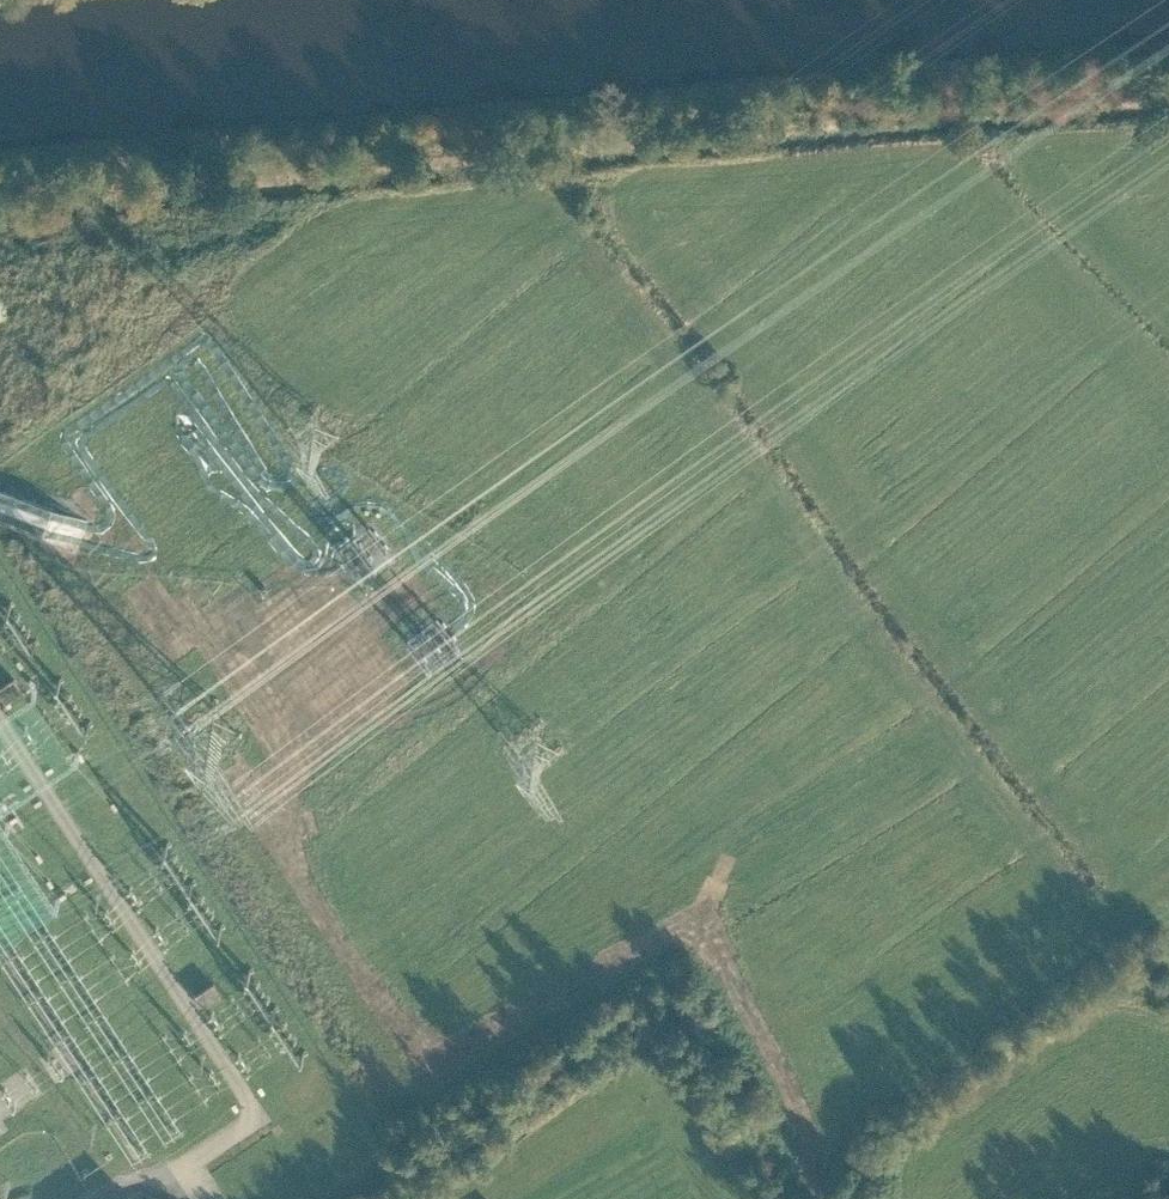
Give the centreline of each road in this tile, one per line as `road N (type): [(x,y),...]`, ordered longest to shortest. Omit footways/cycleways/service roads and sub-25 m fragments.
road 1 (track): [(1168,885),(833,1134),(820,1160),(830,1198)]

